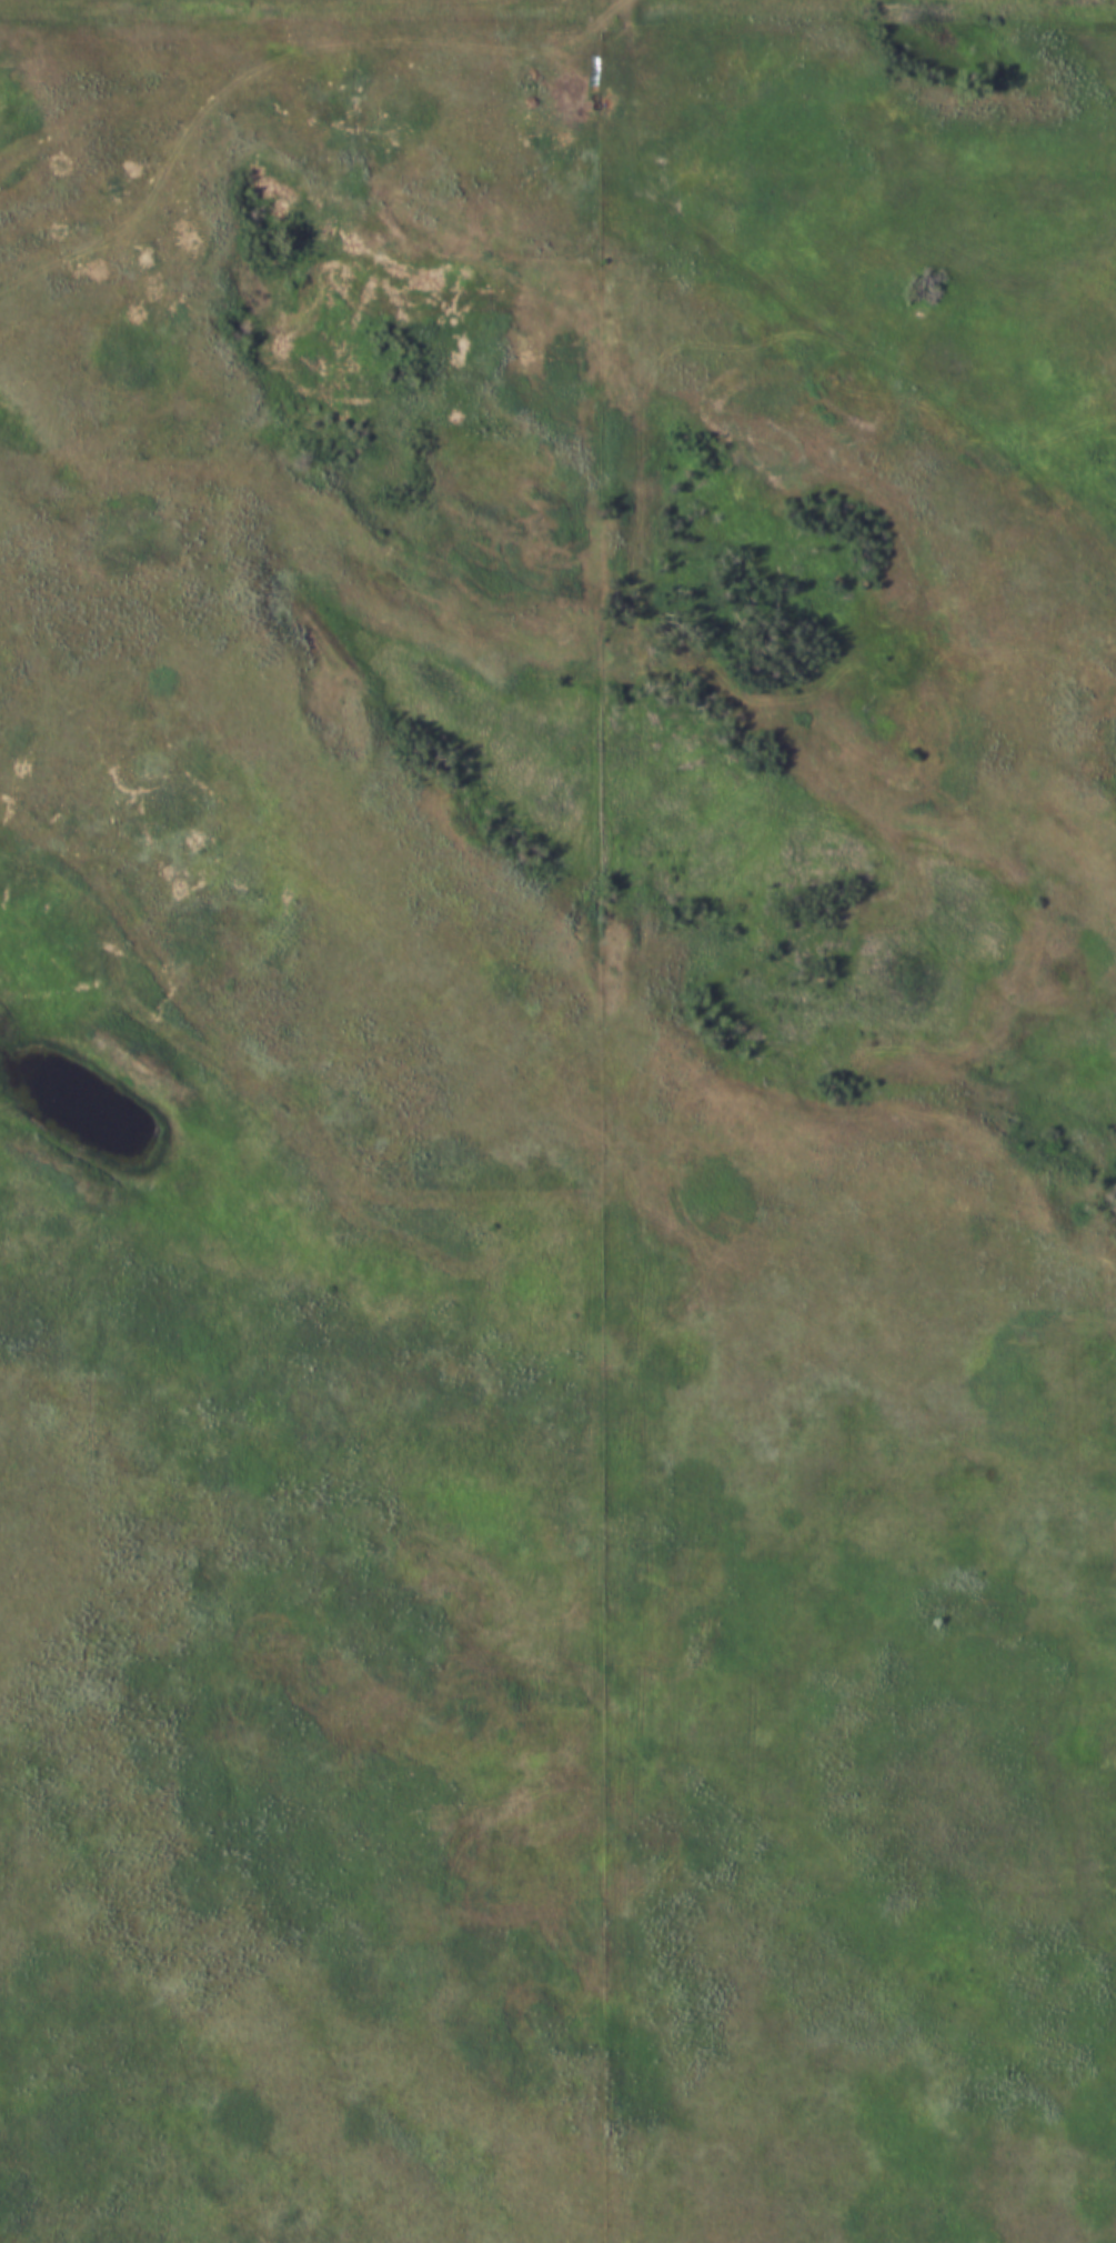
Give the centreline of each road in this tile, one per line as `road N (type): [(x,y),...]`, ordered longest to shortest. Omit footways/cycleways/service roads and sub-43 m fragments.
road 1 (track): [(637,0),(639,2242)]

